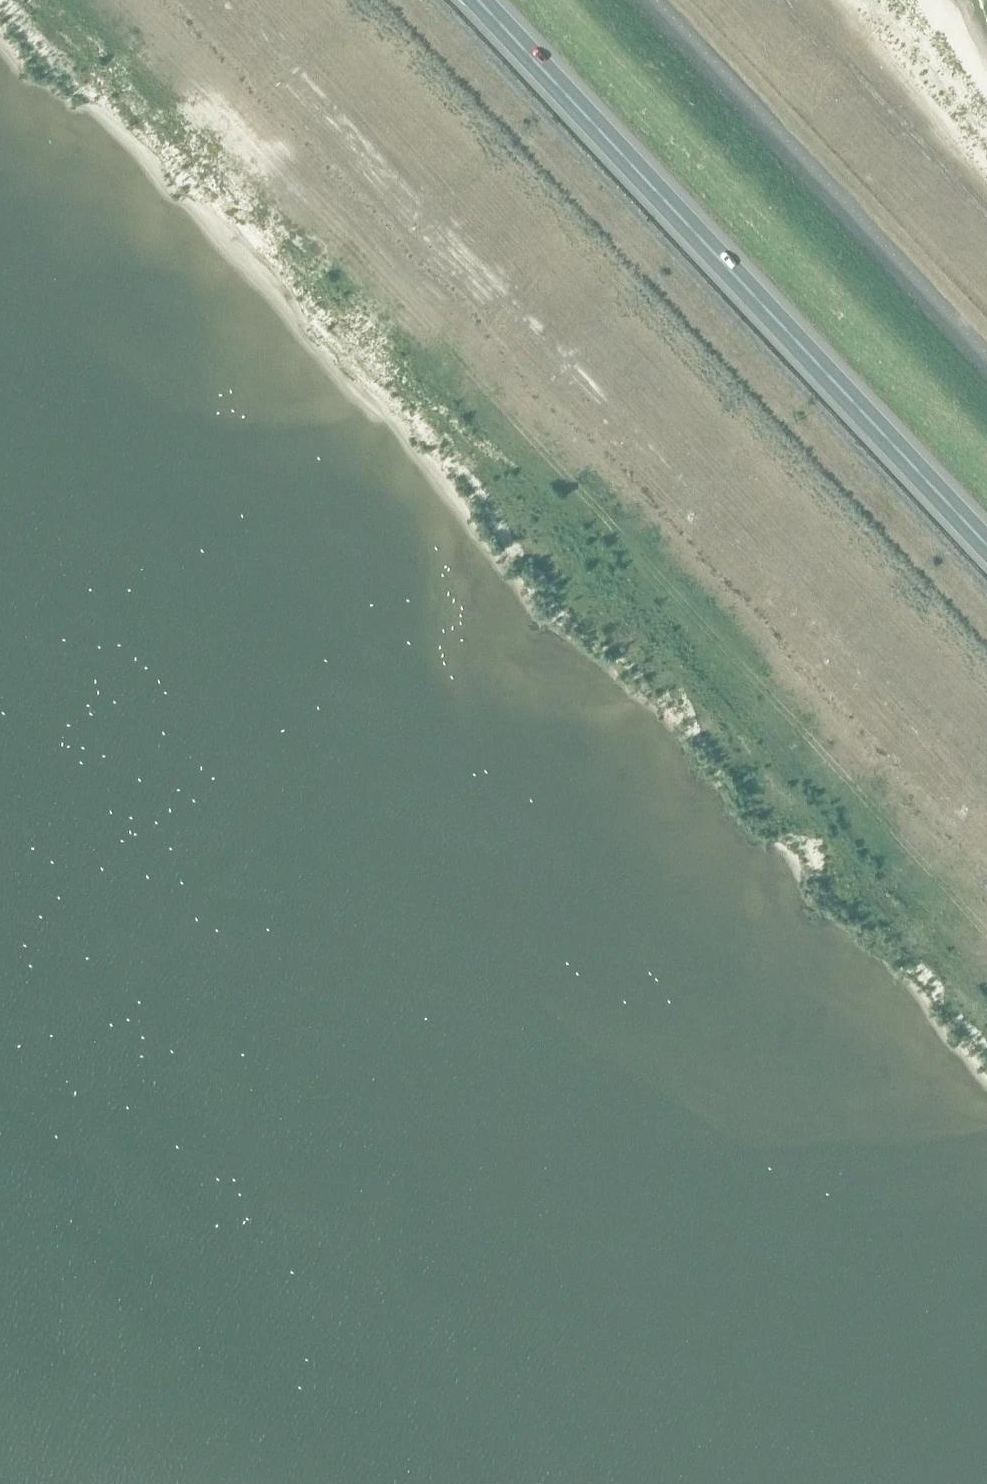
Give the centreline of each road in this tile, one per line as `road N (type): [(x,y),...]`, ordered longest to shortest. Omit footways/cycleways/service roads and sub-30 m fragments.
road 1 (trunk): [(986,545),(477,0)]

